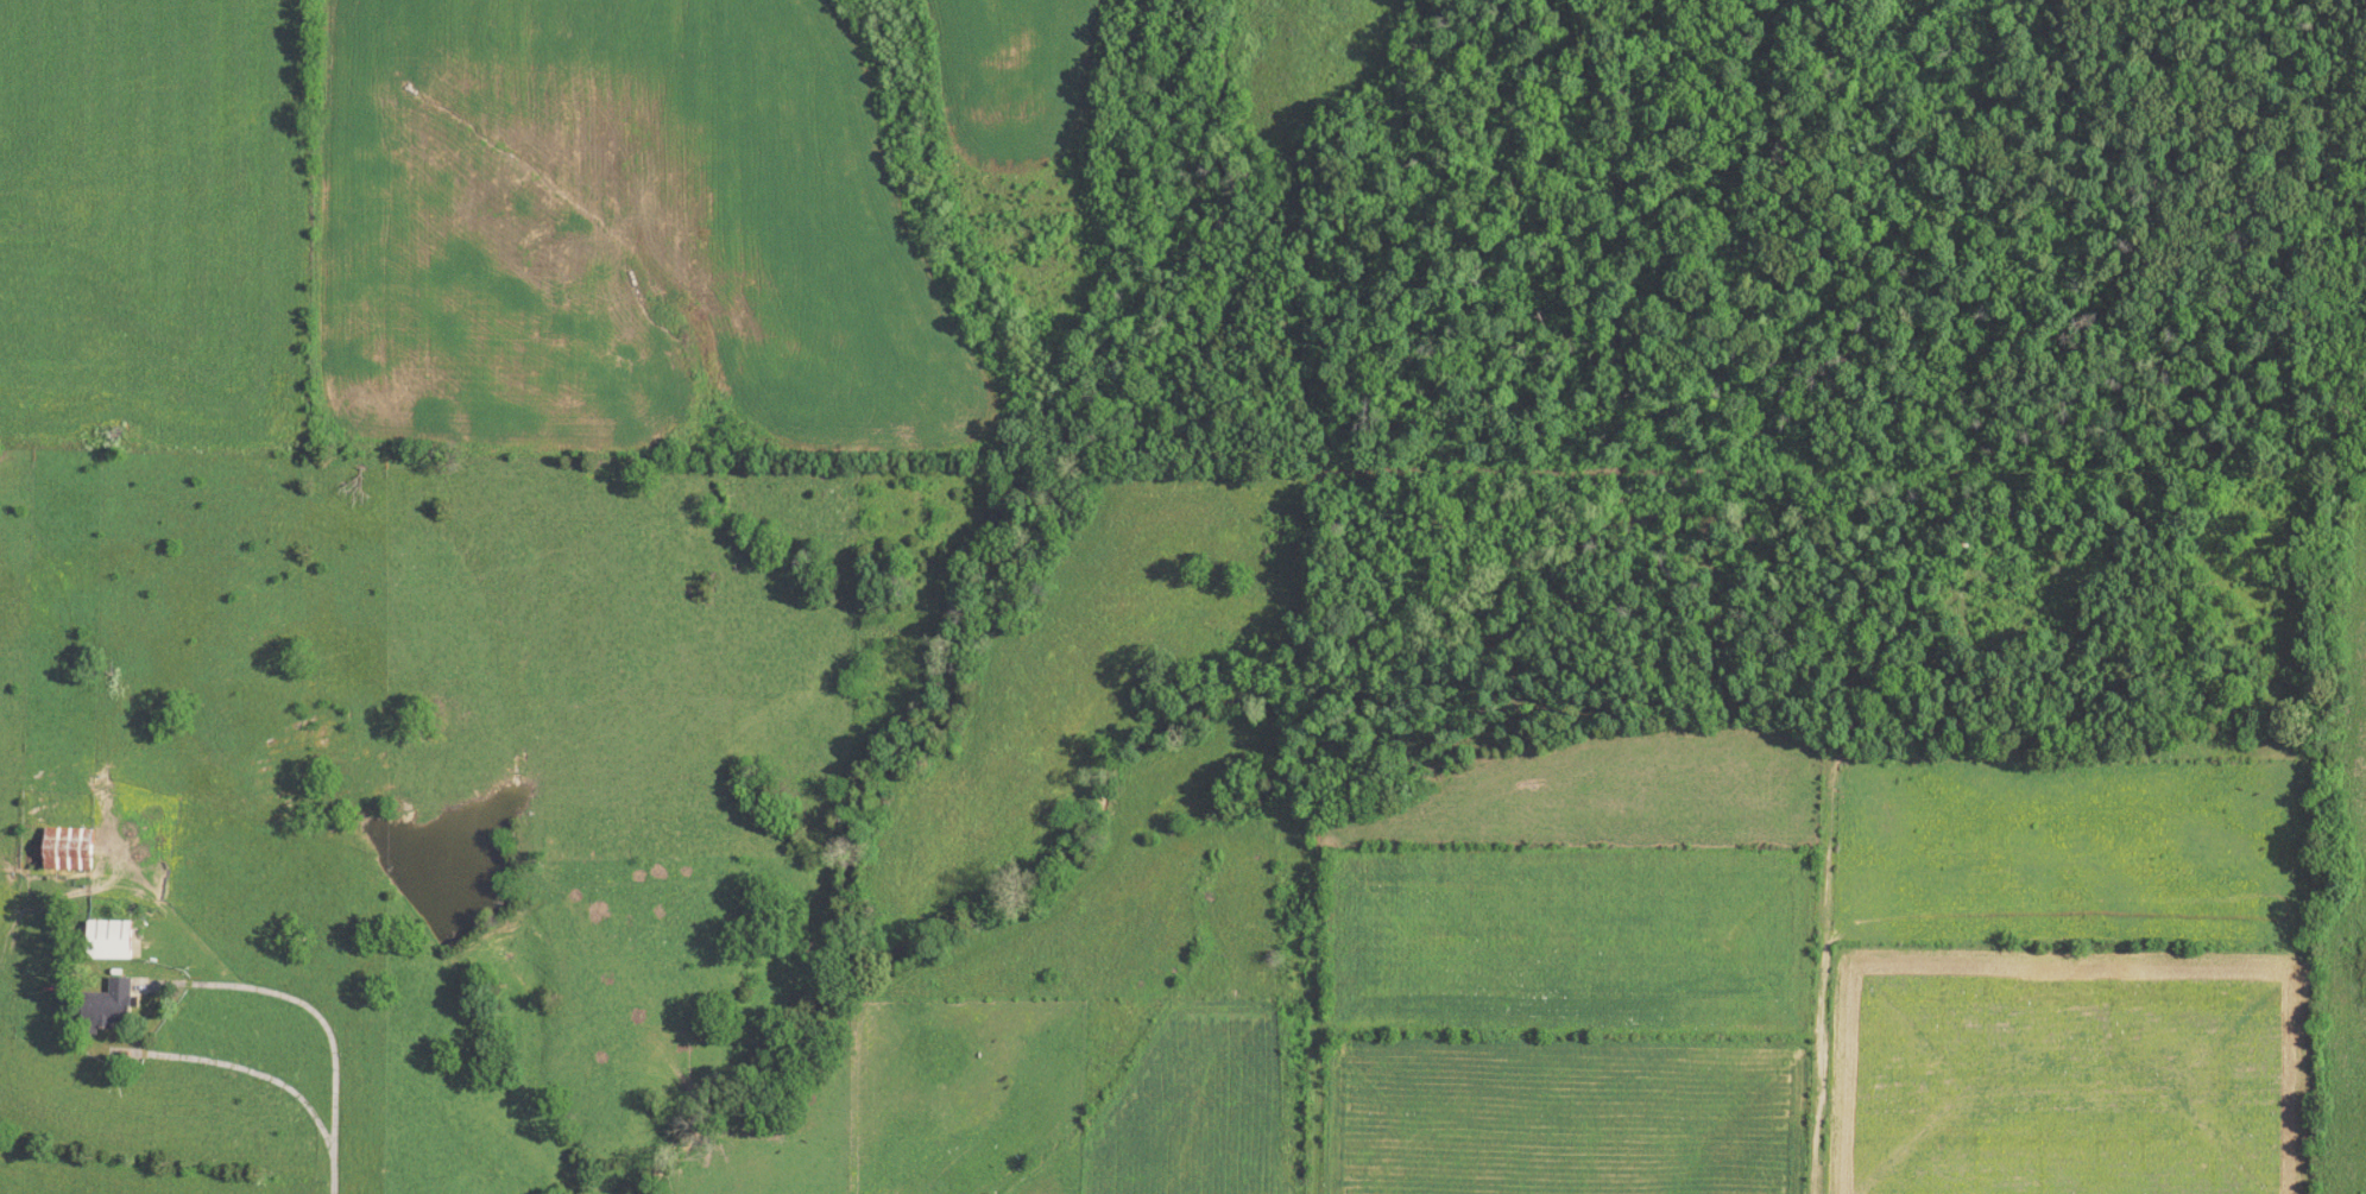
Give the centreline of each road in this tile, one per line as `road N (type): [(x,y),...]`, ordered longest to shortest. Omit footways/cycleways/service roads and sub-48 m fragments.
road 1 (residential): [(321,1158),(321,1057),(314,1034),(294,1012),(267,997),(214,987),(172,927),(140,899),(48,892)]

